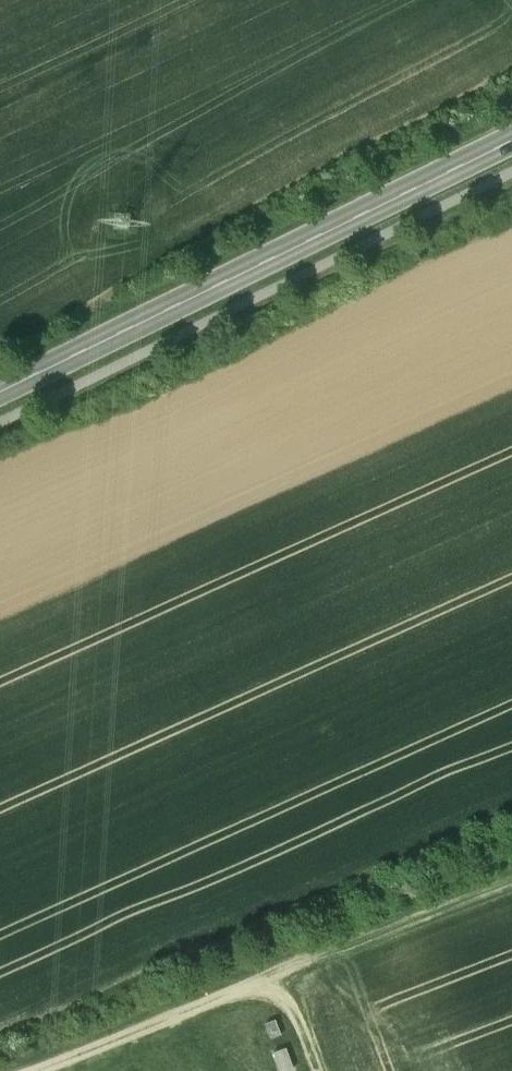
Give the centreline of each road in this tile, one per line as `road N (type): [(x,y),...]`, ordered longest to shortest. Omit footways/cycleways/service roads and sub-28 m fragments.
road 1 (tertiary): [(0,391),(511,141)]
road 2 (track): [(32,1070),(511,883)]

